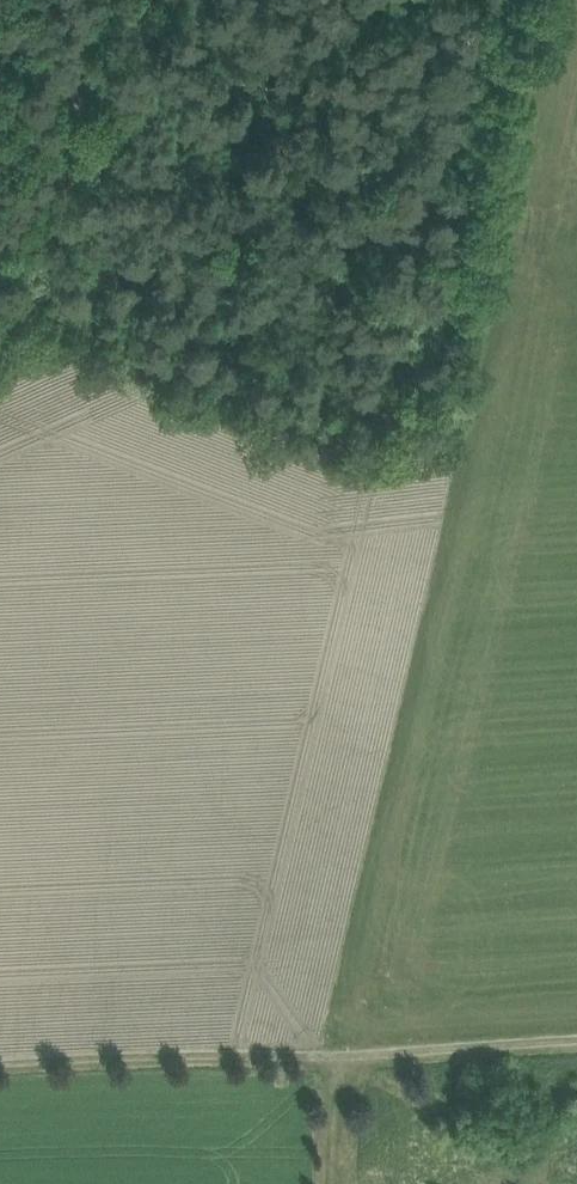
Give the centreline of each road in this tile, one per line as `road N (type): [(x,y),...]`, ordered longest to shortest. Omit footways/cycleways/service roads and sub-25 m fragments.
road 1 (track): [(0,1063),(576,1038)]

